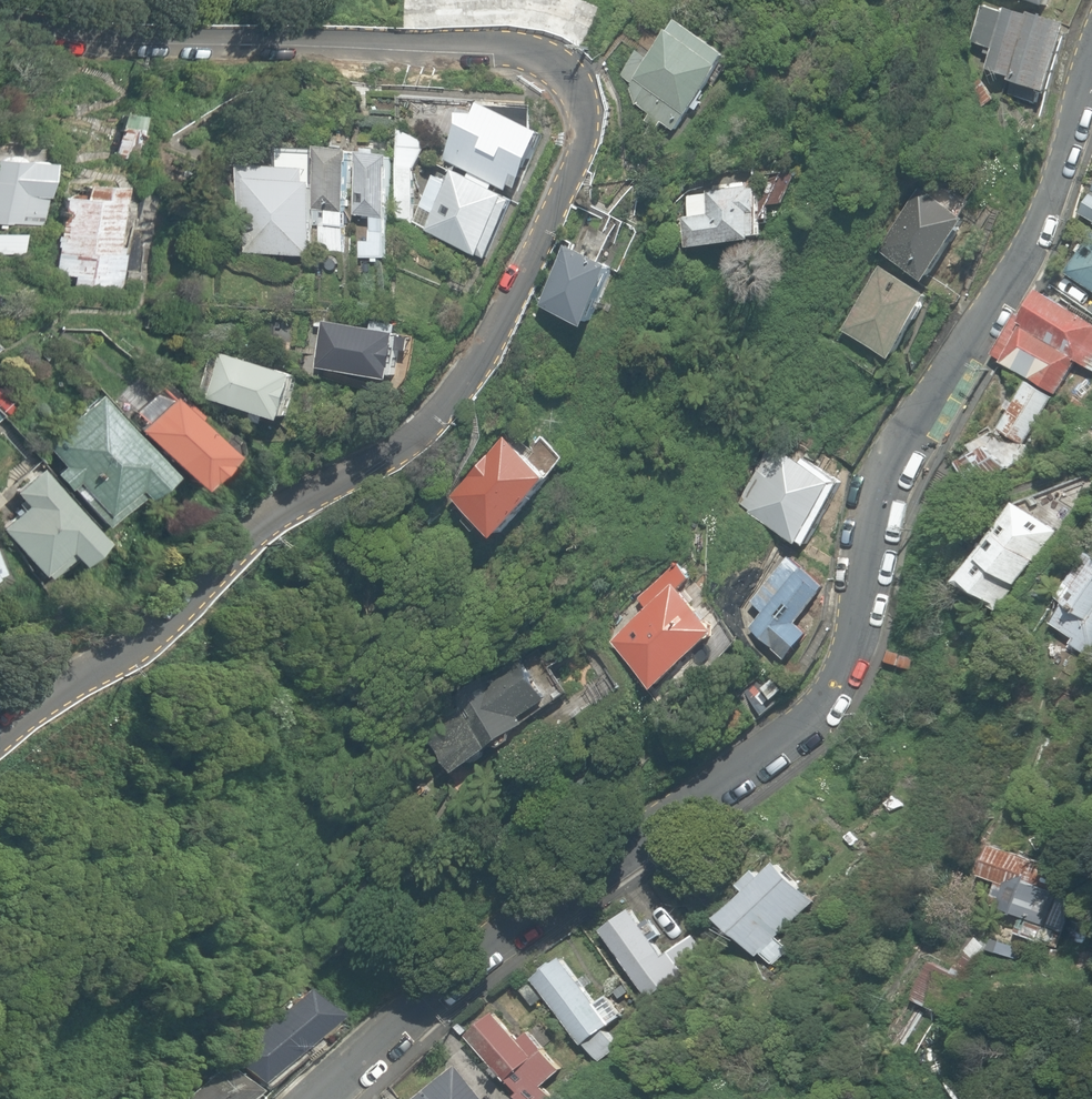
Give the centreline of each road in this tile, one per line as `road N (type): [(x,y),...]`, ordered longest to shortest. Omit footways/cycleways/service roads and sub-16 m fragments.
road 1 (residential): [(0,742),(212,584),(274,512),(384,457),(457,396),(517,296),(578,166),(585,110),(571,75),(546,59),(500,52),(134,38),(0,23)]
road 2 (residential): [(317,1098),(428,996),(809,720),(831,696),(848,671),(883,483),(1034,230),(1091,77)]

